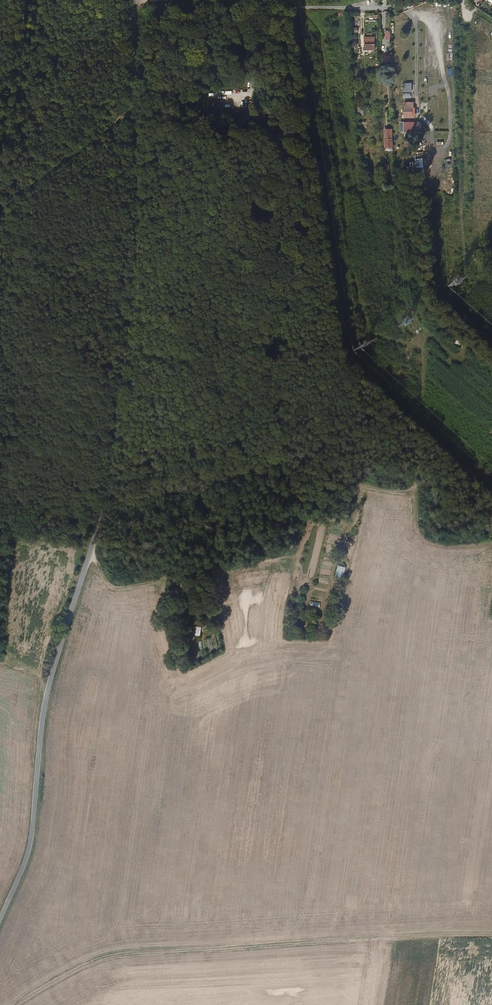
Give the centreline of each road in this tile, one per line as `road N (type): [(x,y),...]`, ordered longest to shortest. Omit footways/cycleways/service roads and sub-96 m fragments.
road 1 (unclassified): [(0,918),(29,851),(46,695),(108,493),(138,230),(133,2)]
road 2 (track): [(491,934),(111,953),(19,1004)]
road 3 (track): [(434,275),(424,300),(420,369),(418,535),(491,543)]
road 4 (track): [(108,493),(275,469),(415,494)]
road 5 (track): [(217,568),(113,589),(85,549),(73,548),(0,661)]
road 6 (unclassified): [(430,125),(417,108),(415,23),(402,8),(241,0)]

